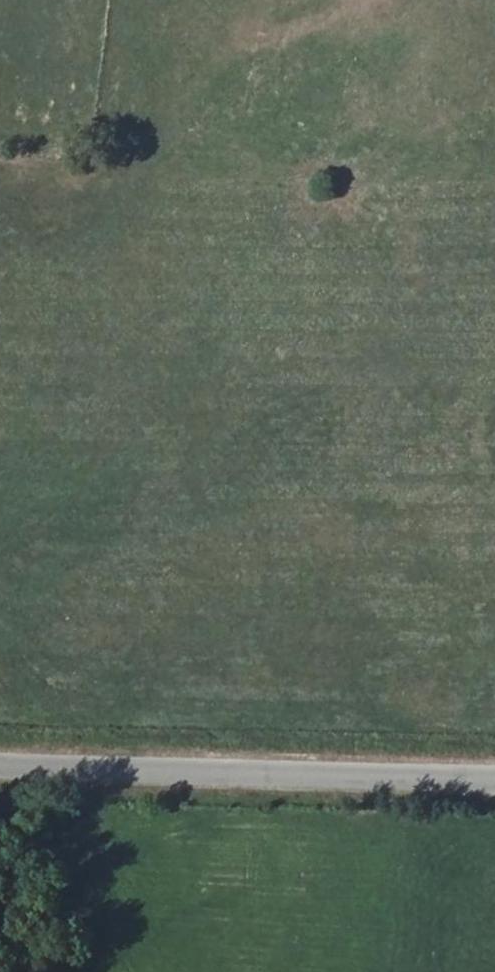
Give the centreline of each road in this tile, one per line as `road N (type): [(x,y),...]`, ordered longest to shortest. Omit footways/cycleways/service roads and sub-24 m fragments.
road 1 (unclassified): [(0,766),(494,777)]

